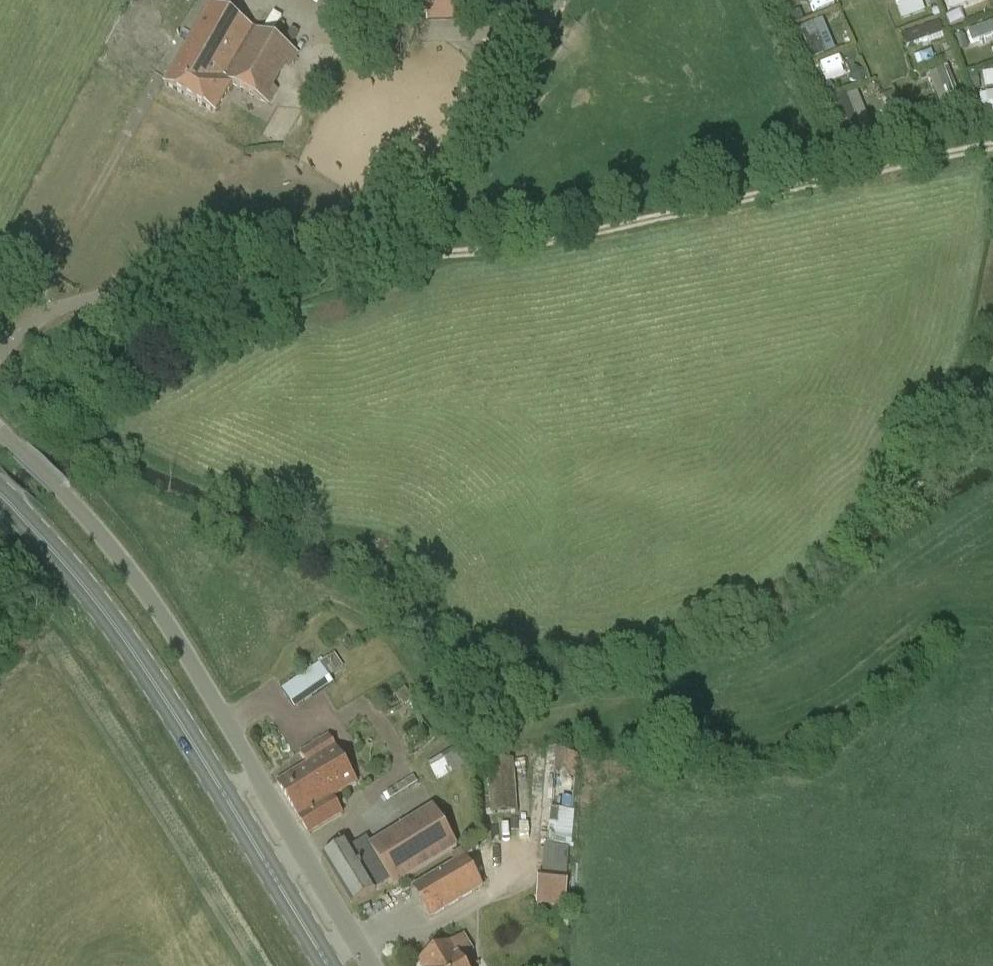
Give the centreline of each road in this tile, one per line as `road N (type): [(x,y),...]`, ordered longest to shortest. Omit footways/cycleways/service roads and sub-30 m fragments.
road 1 (unclassified): [(0,358),(24,327),(77,301),(500,250),(992,137)]
road 2 (unclassified): [(368,965),(132,574),(0,429)]
road 3 (primary): [(327,965),(169,706),(98,604),(0,492)]

